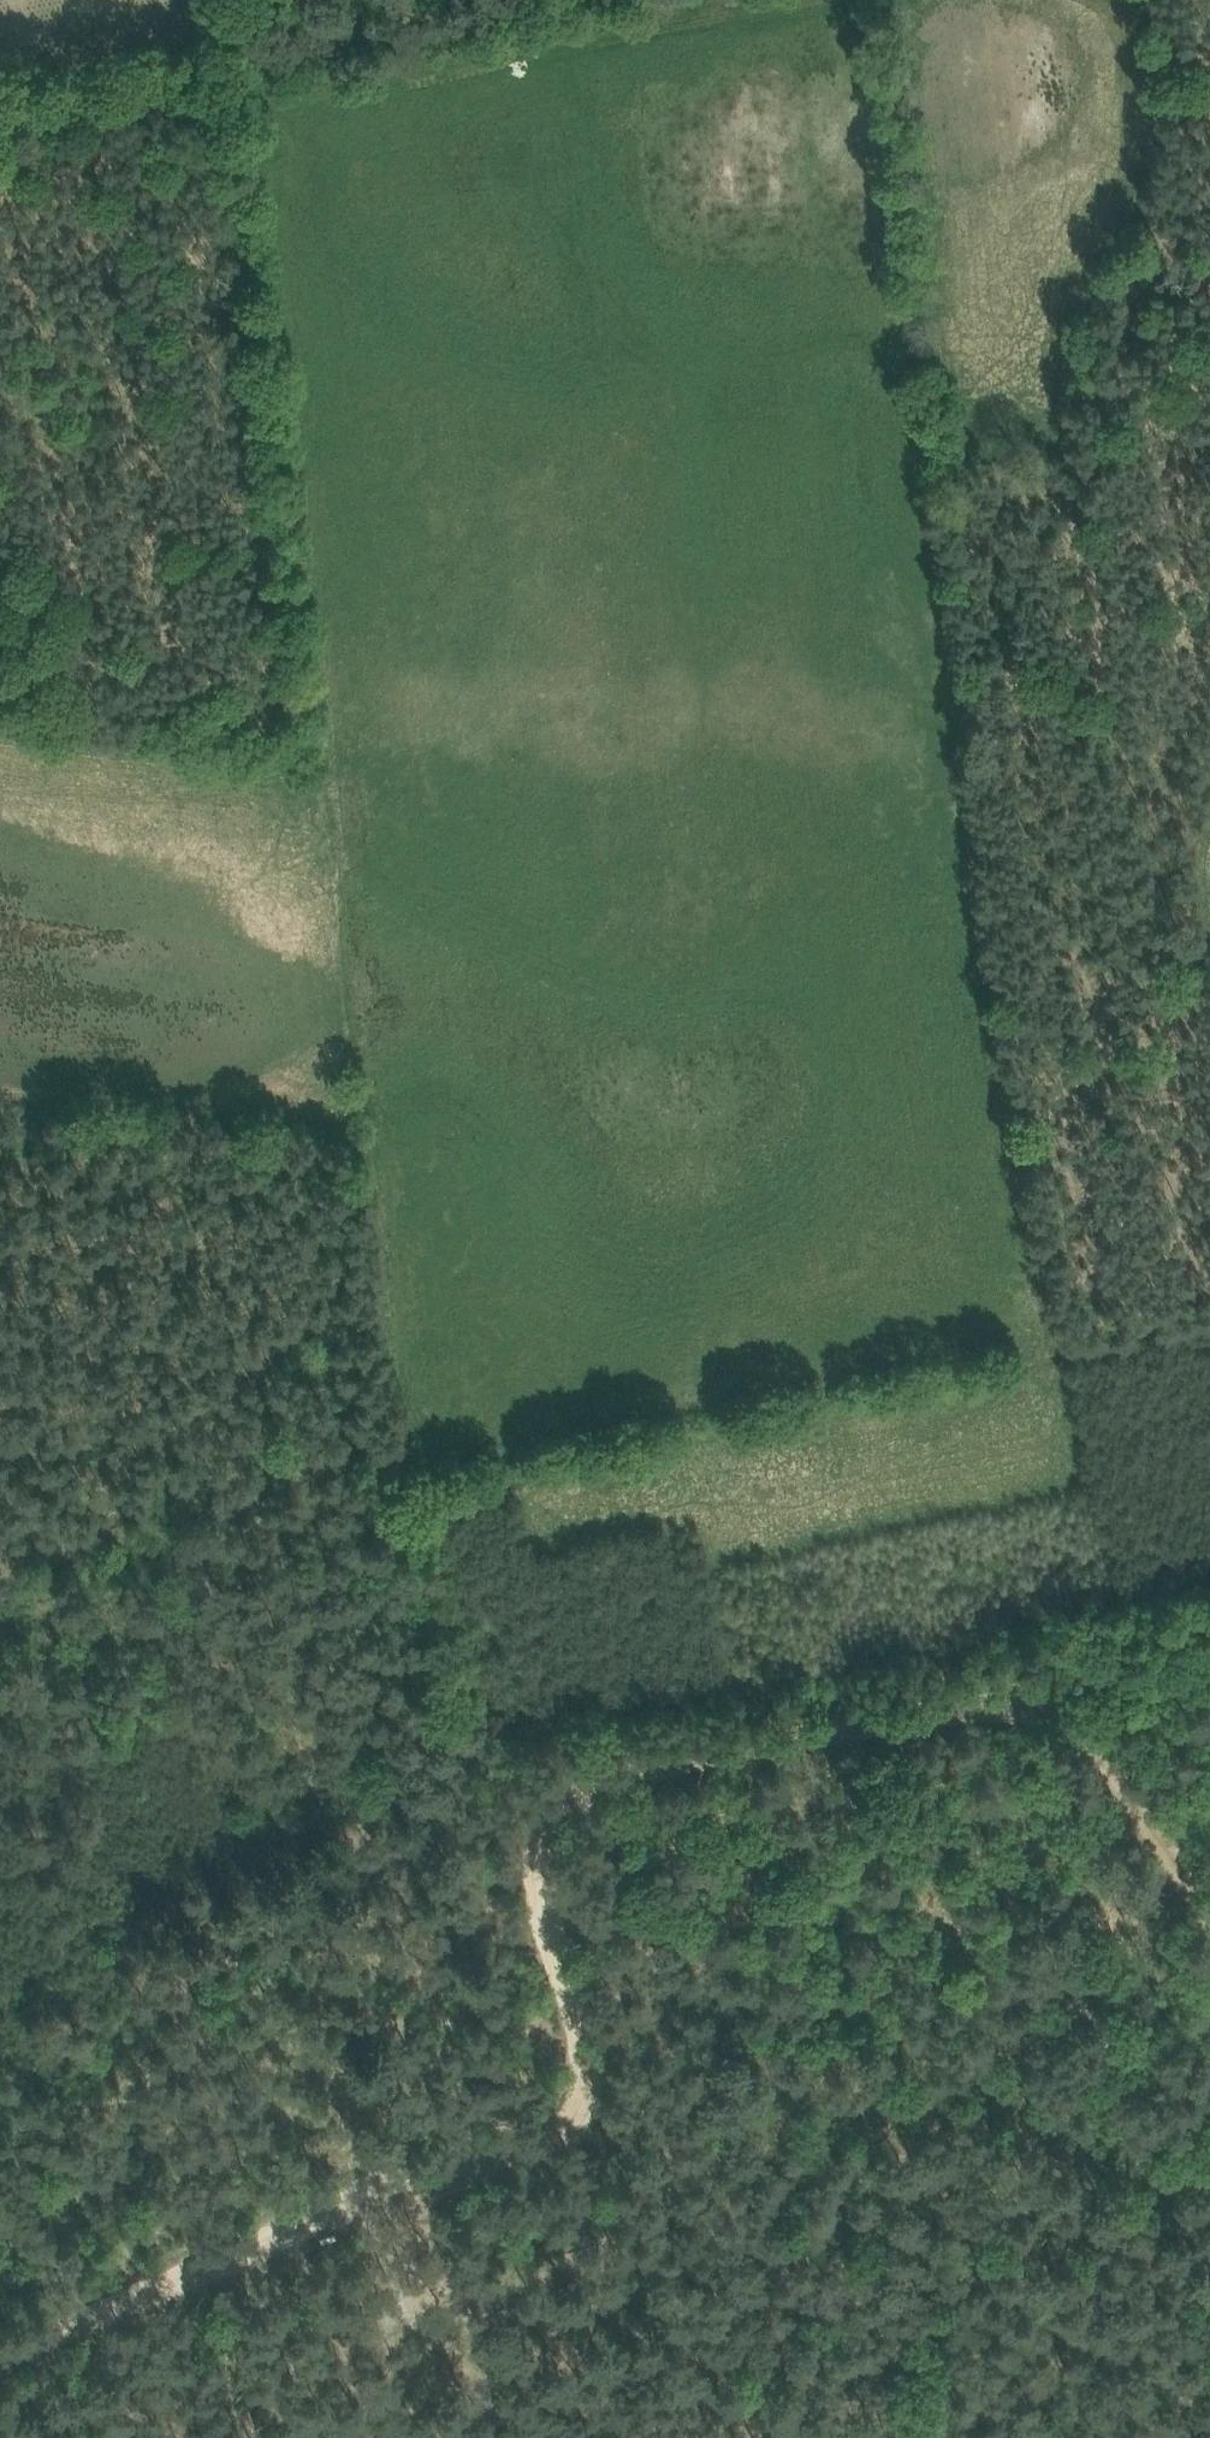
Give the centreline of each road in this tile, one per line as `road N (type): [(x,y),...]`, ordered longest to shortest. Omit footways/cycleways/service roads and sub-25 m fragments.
road 1 (track): [(0,2347),(584,2103),(521,1811),(1064,1689),(1209,1904)]
road 2 (track): [(575,0),(0,119)]

